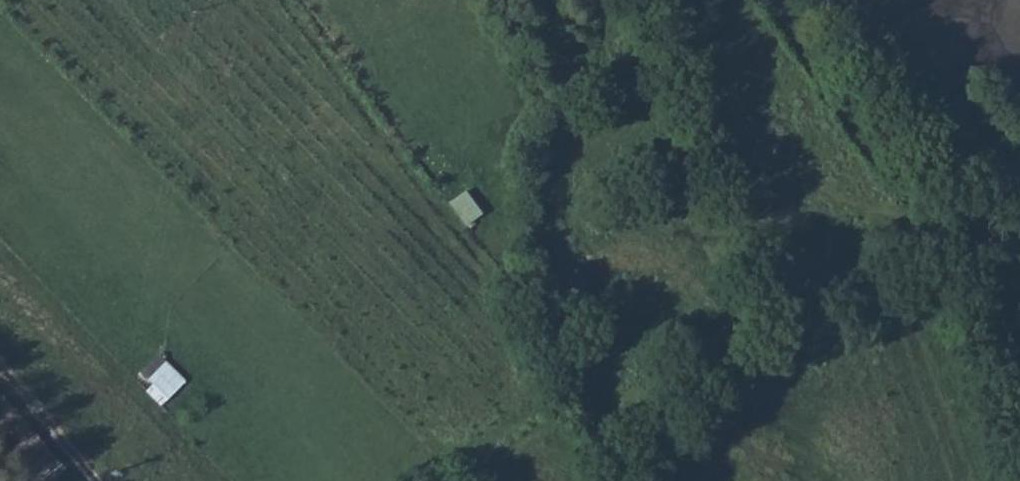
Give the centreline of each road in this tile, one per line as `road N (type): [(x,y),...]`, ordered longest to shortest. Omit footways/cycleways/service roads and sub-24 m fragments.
road 1 (track): [(1019,186),(950,126),(851,0)]
road 2 (track): [(88,480),(0,368)]

